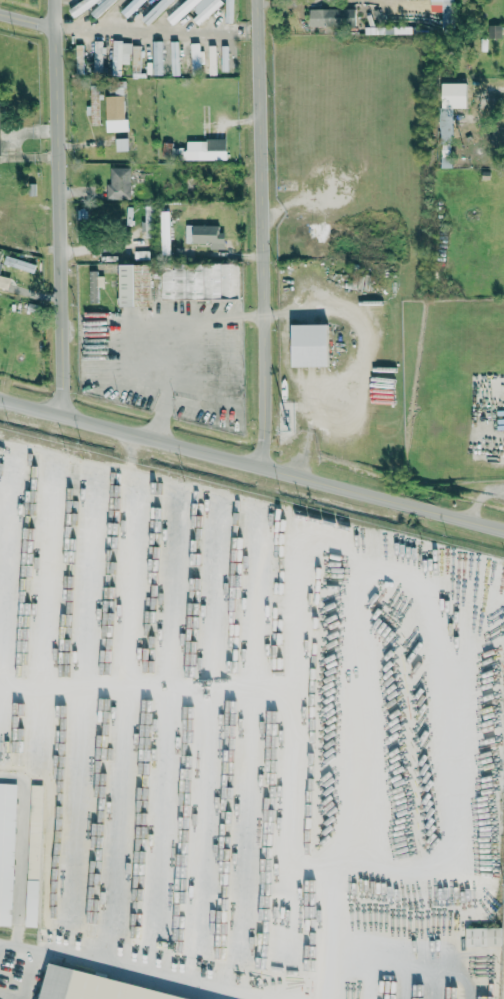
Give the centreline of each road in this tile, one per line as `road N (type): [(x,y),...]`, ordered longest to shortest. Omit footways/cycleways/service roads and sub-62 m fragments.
road 1 (residential): [(0,399),(503,529)]
road 2 (residential): [(267,468),(258,0)]
road 3 (residential): [(62,415),(55,0)]

